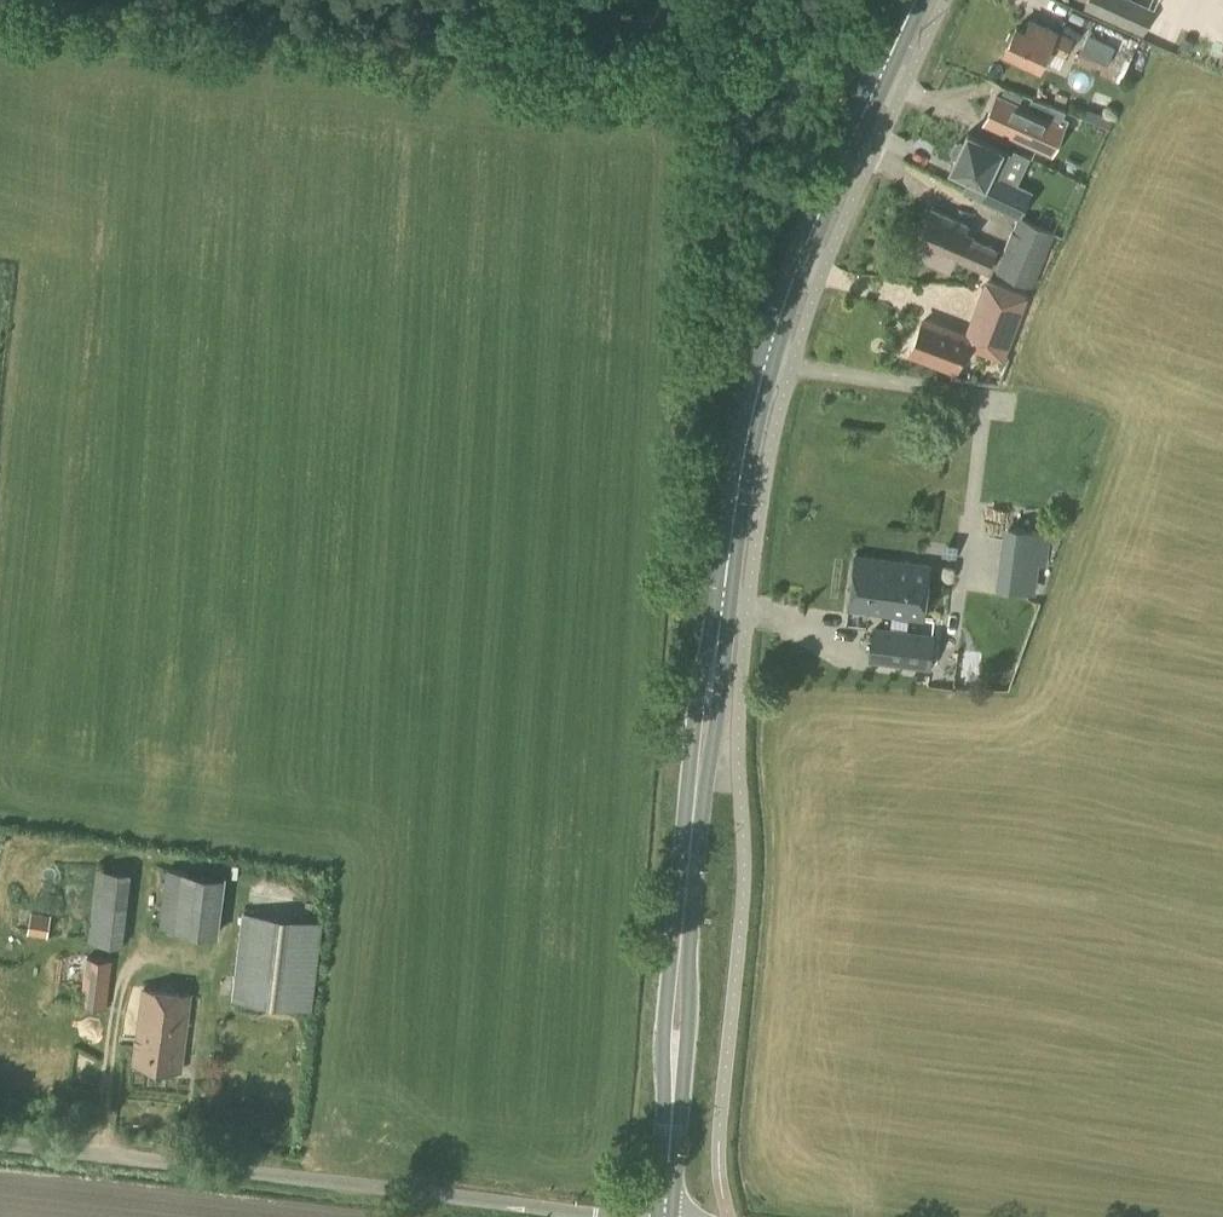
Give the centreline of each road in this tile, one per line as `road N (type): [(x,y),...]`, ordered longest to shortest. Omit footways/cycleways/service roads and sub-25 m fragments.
road 1 (primary): [(664,1216),(694,807),(745,448),(807,244),(916,0)]
road 2 (unclassified): [(603,1216),(0,1144)]

